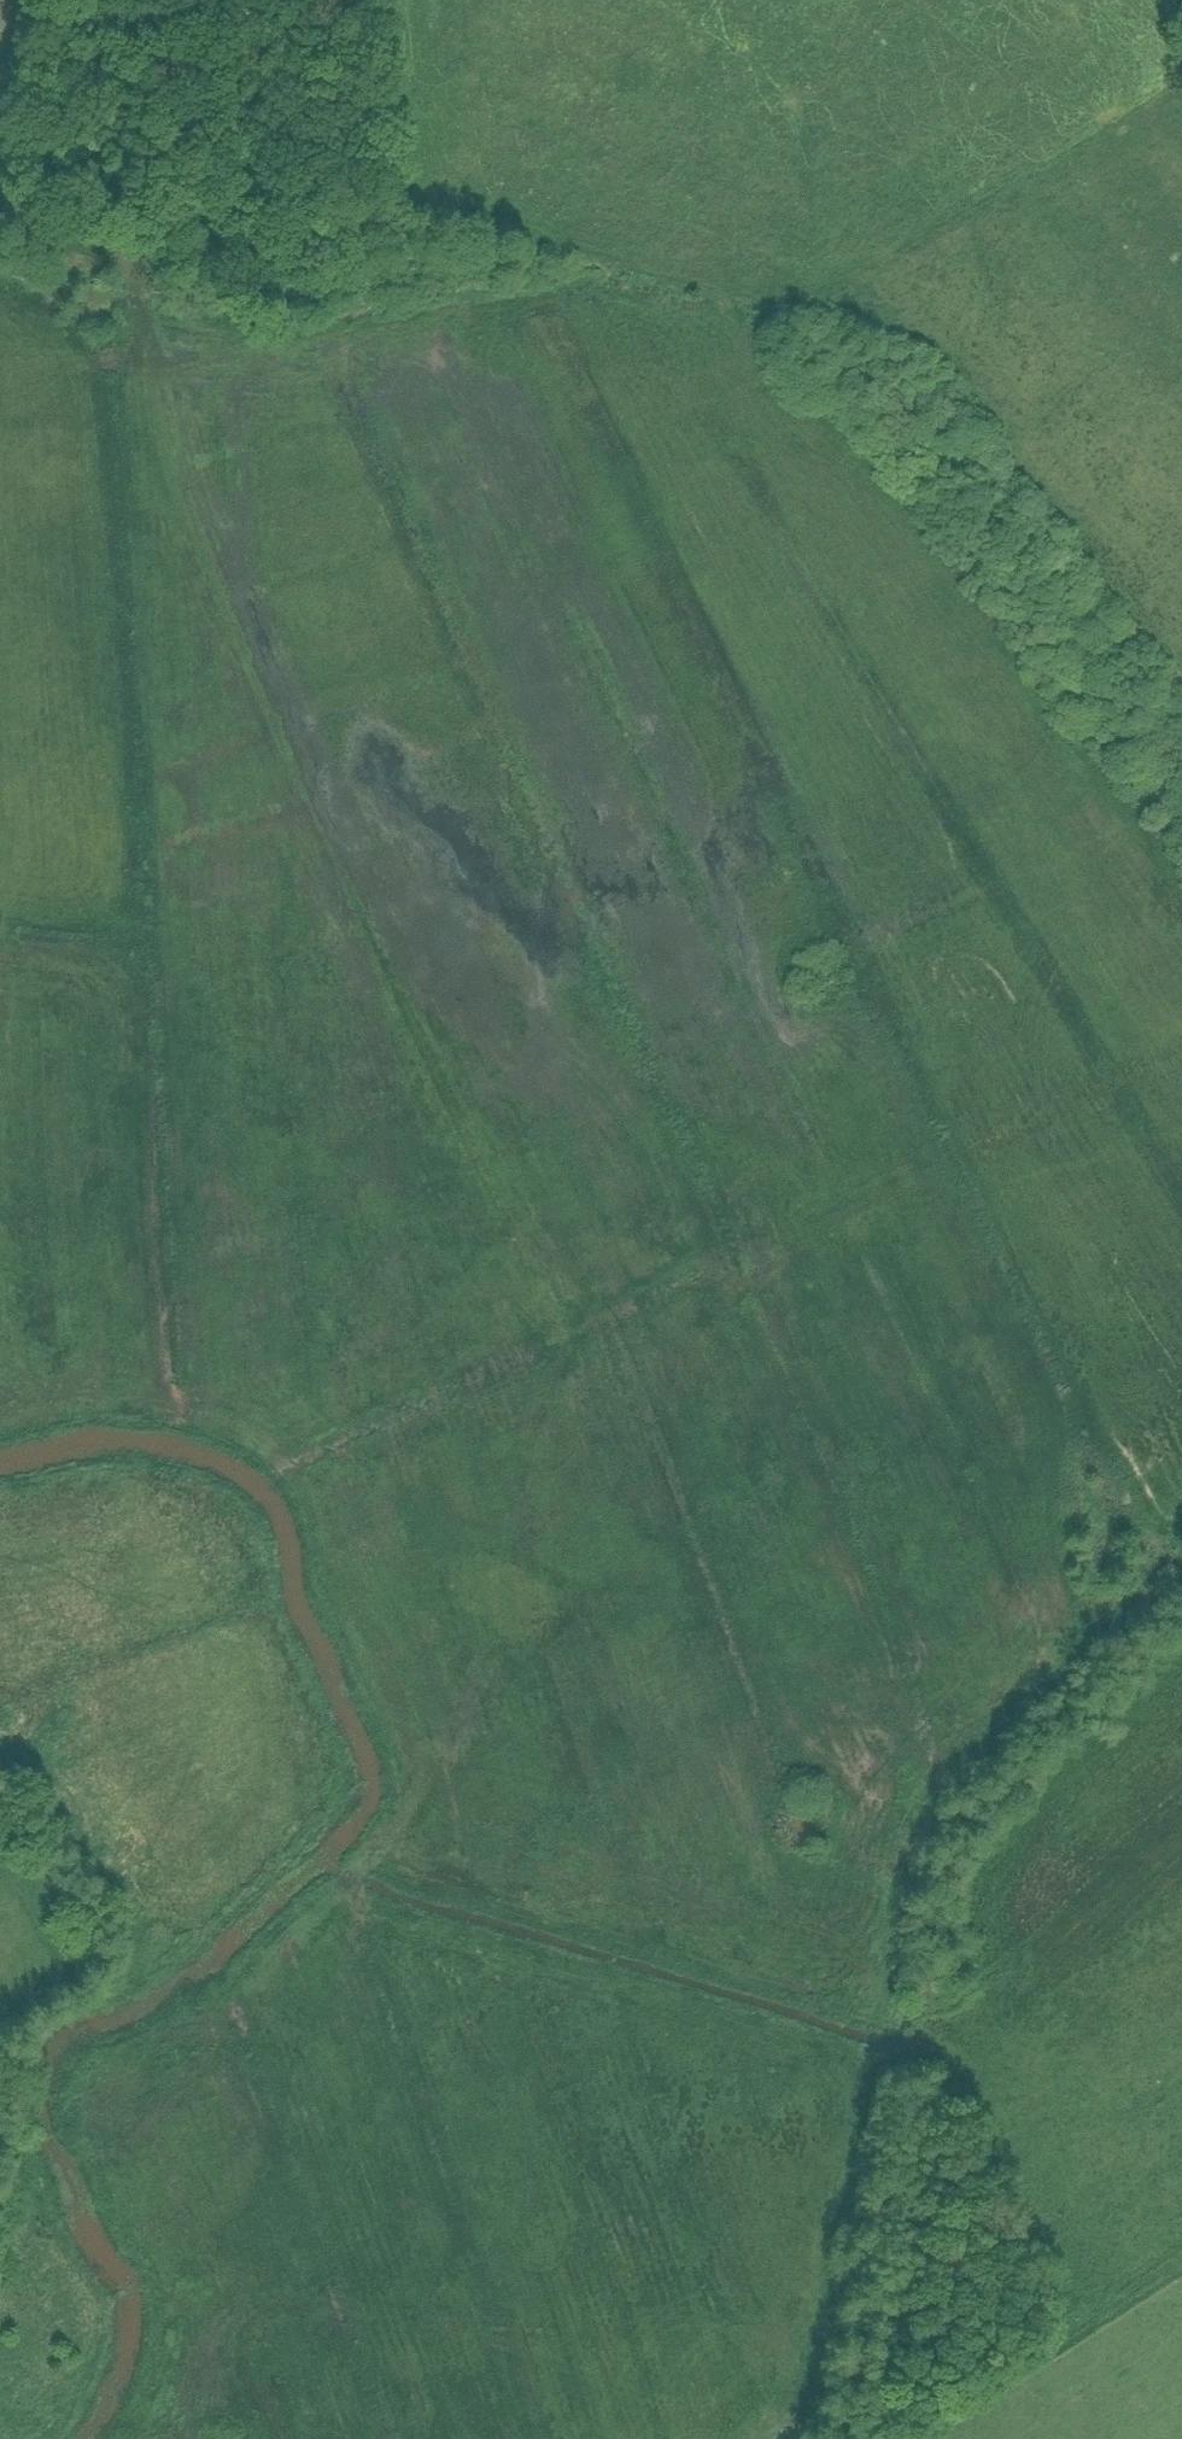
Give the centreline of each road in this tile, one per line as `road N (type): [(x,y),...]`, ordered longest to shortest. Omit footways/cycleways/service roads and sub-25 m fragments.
road 1 (track): [(905,2438),(1181,2263)]

